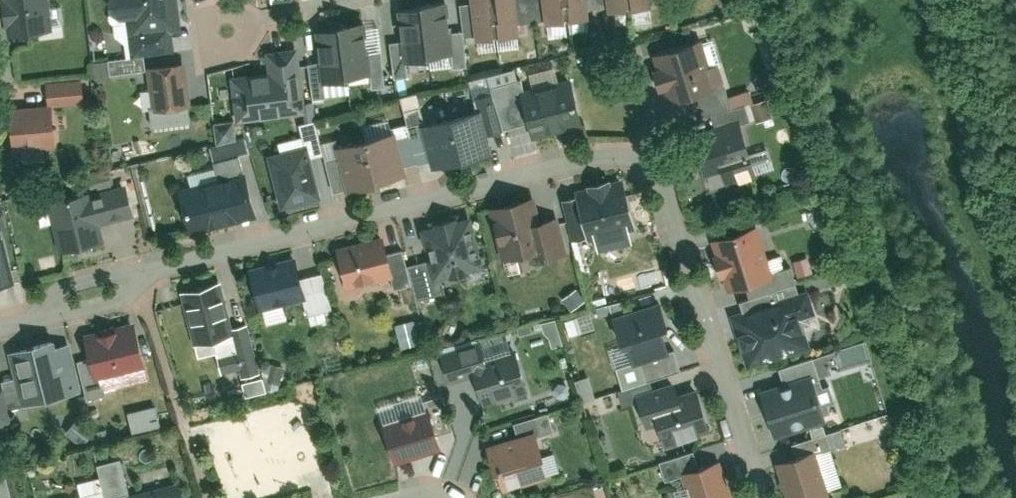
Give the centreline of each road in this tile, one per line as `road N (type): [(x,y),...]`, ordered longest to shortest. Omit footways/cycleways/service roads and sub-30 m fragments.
road 1 (residential): [(764,497),(660,177),(637,158),(607,154),(139,274),(0,326)]
road 2 (residential): [(348,0),(230,30)]

